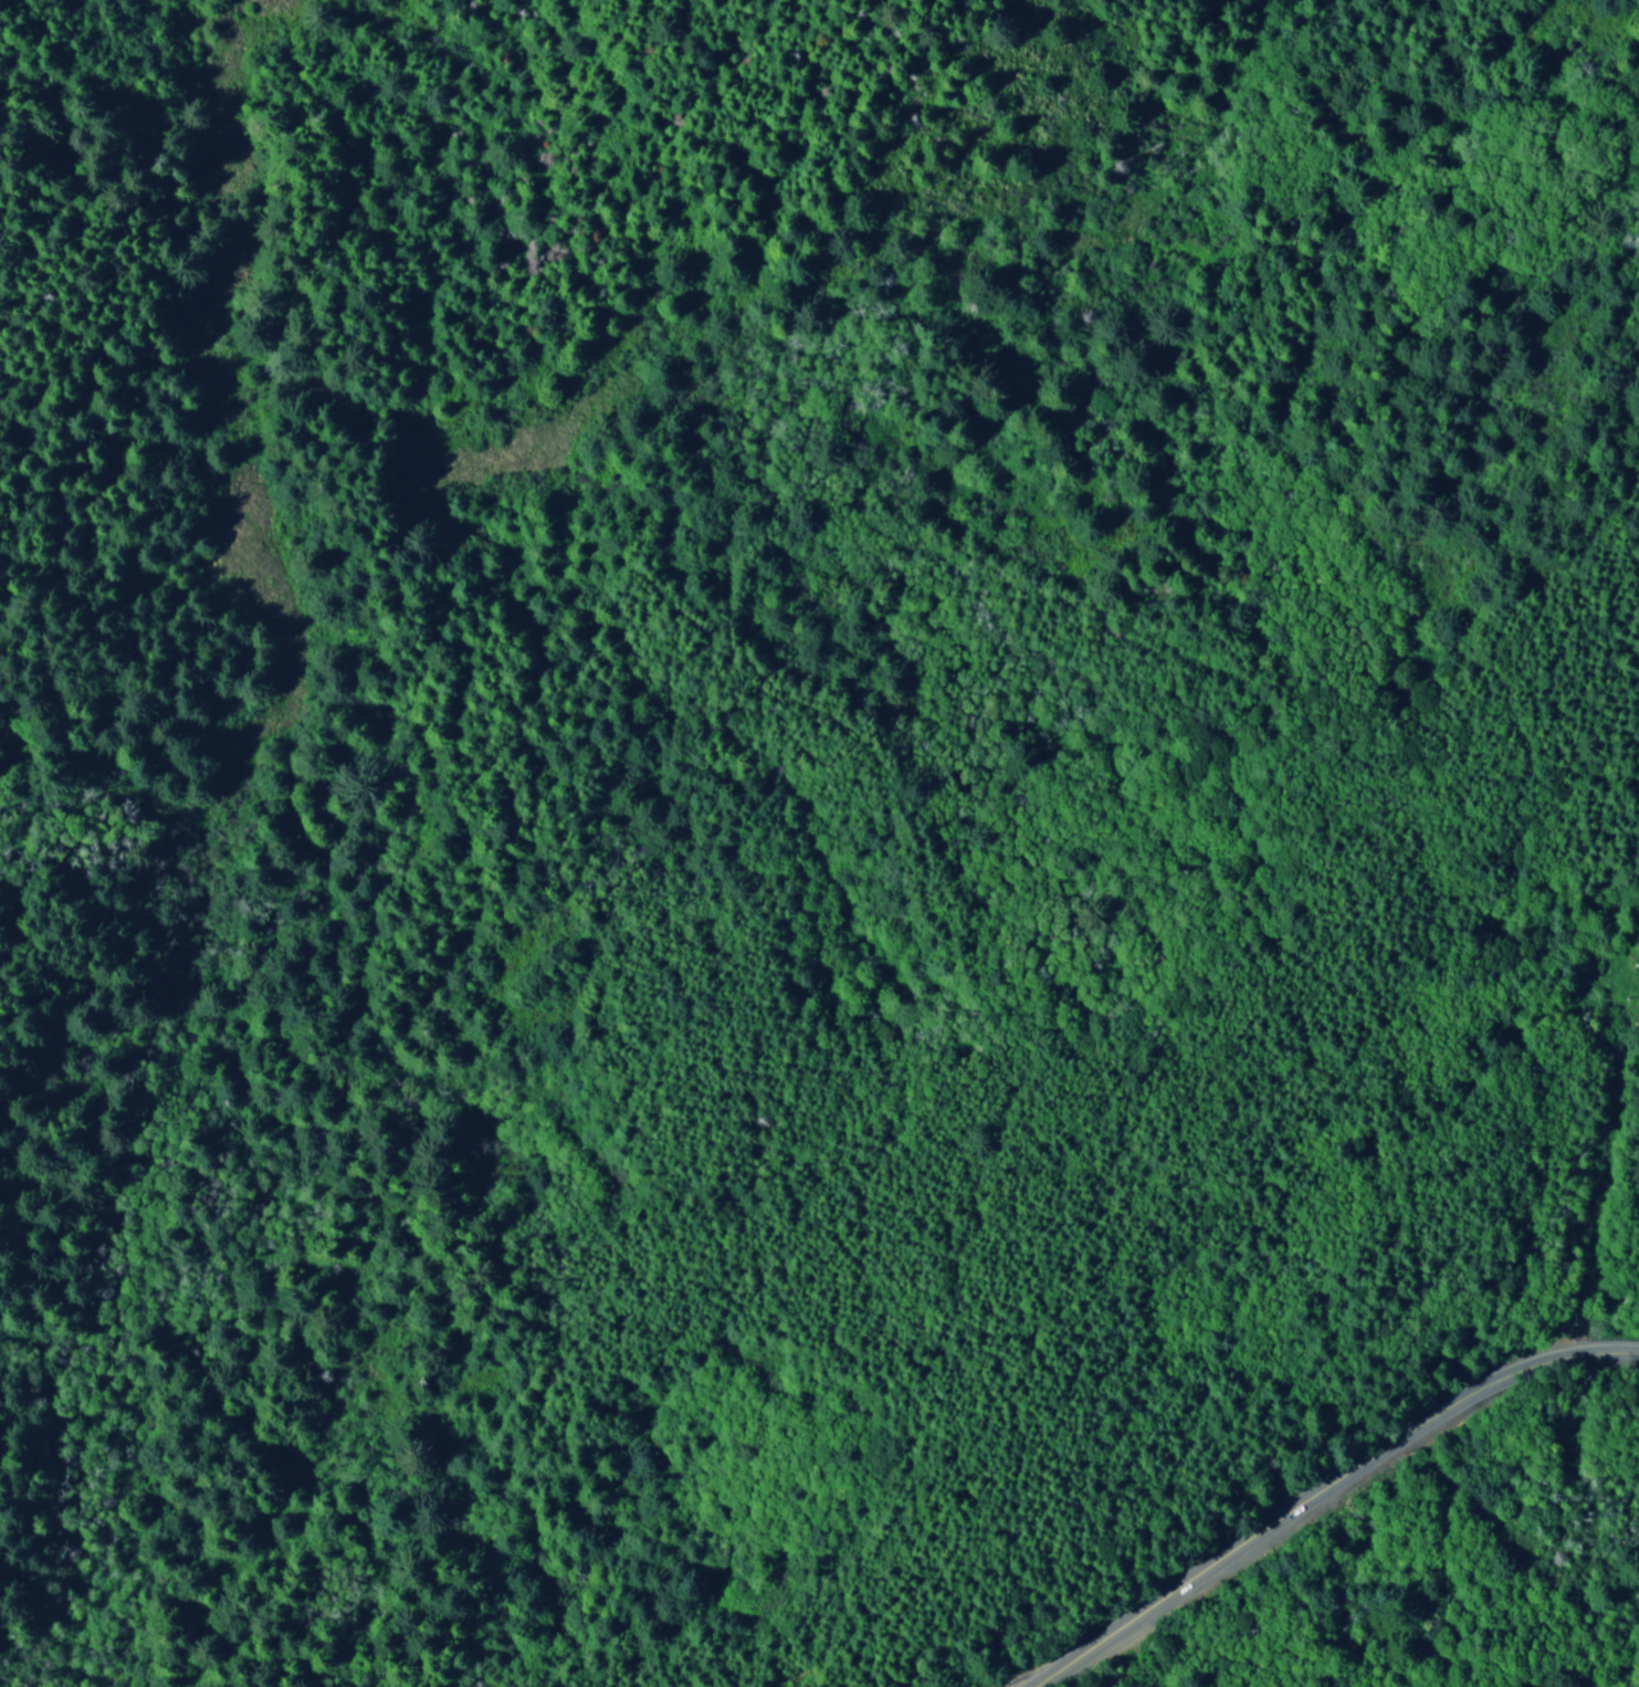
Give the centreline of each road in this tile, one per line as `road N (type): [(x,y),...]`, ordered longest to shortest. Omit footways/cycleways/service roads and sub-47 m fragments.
road 1 (tertiary): [(1638,1358),(1544,1354),(1484,1380),(1011,1686)]

